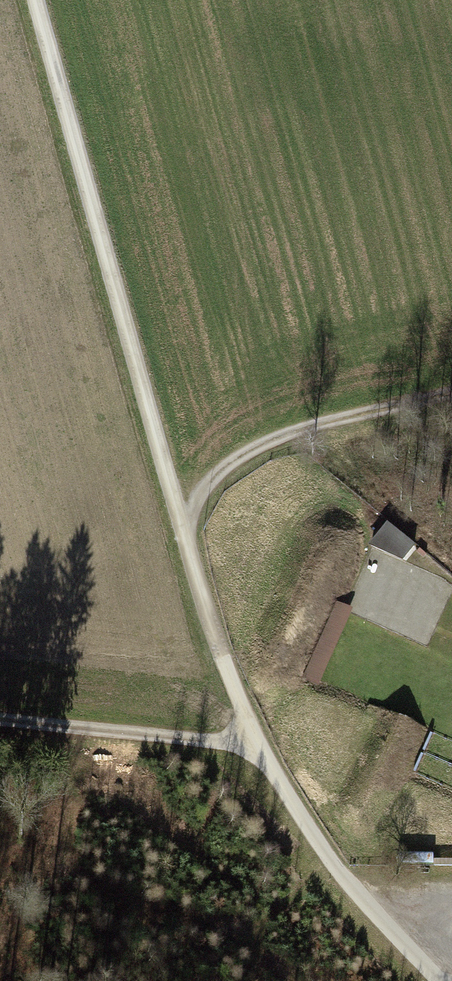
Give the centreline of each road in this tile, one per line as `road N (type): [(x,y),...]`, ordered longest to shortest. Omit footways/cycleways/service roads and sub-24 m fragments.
road 1 (residential): [(39,0),(218,650),(254,744)]
road 2 (track): [(438,980),(347,879),(254,744),(0,727)]
road 3 (track): [(451,397),(282,437),(228,468),(198,501),(187,538)]

